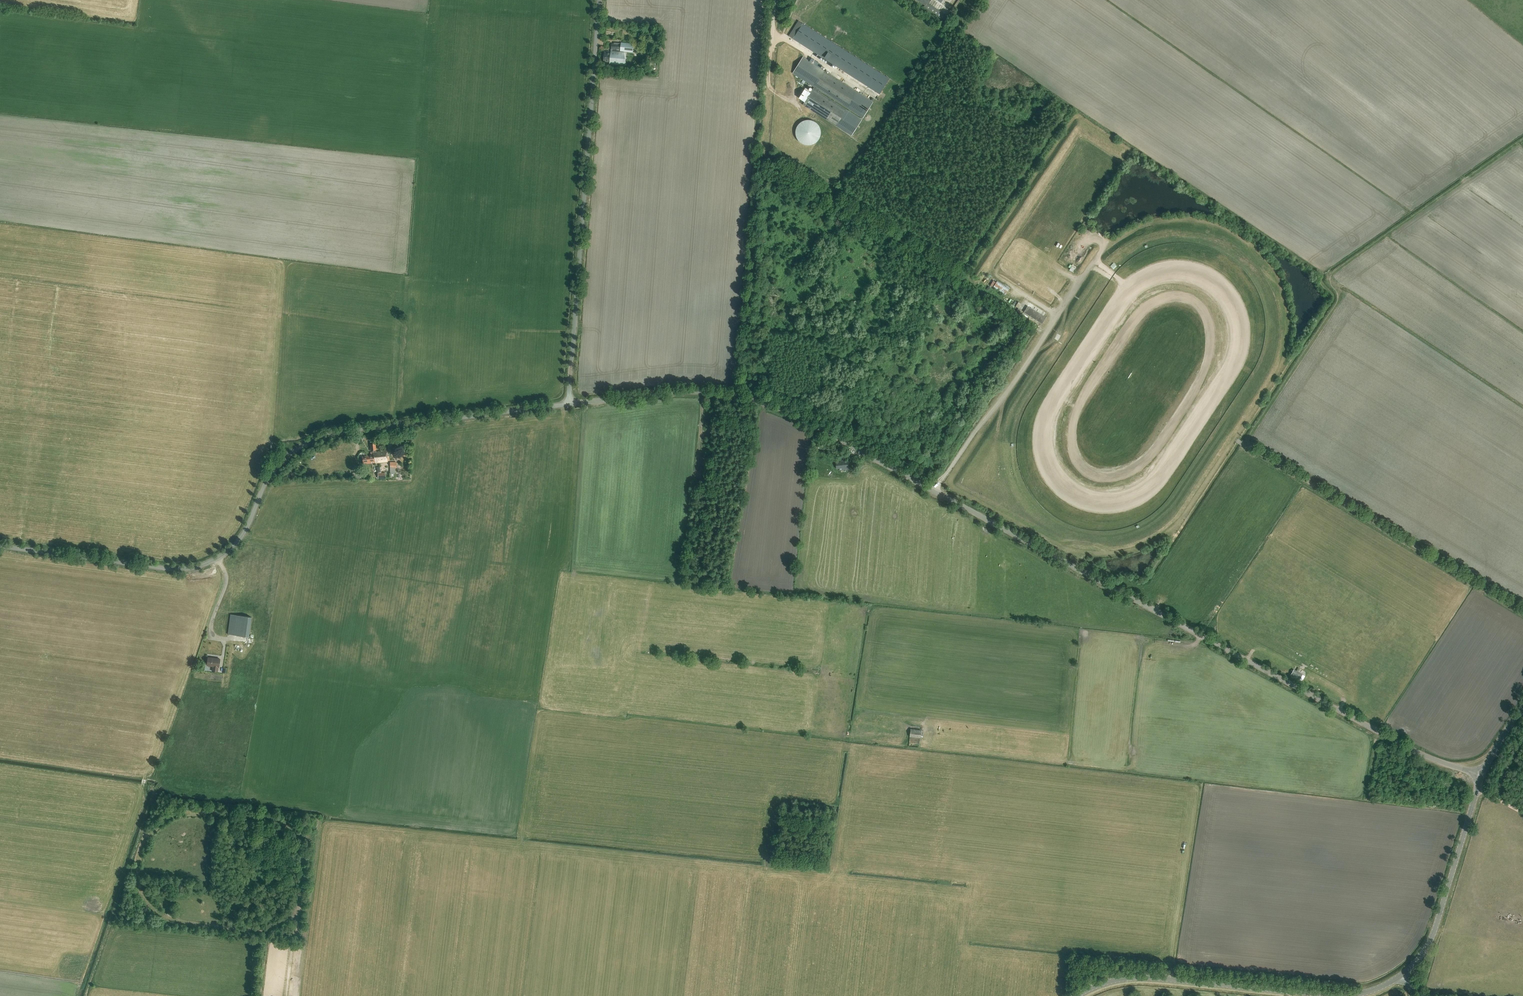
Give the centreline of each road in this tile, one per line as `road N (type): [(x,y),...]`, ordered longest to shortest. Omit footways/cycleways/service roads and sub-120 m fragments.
road 1 (unclassified): [(1482,774),(1406,747),(799,418),(744,398)]
road 2 (unclassified): [(0,547),(193,567),(238,540),(271,474),(311,440),(569,404)]
road 3 (unclassified): [(1077,995),(1131,977),(1334,995),(1383,986),(1429,946),(1482,774)]
road 4 (track): [(1522,140),(1333,273),(1336,302),(1244,444)]
road 5 (unclassified): [(569,404),(599,0)]
road 6 (track): [(1522,612),(1244,444)]
road 7 (unclassified): [(569,404),(691,391),(744,398)]

